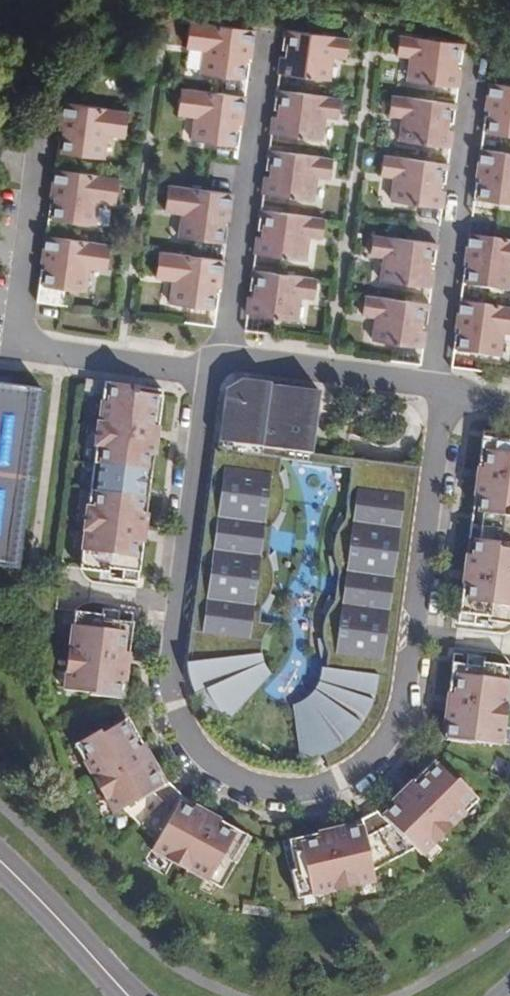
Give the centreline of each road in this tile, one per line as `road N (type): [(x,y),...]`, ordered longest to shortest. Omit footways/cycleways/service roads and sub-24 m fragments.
road 1 (residential): [(443,389),(407,676),(392,725),(359,768),(333,783),(267,790),(219,769),(200,750),(170,678),(216,363)]
road 2 (residential): [(216,363),(182,369),(28,343),(17,319),(41,137)]
road 3 (residential): [(478,57),(437,357),(443,389)]
road 4 (residential): [(216,363),(230,329),(265,51)]
road 5 (residential): [(443,389),(251,361),(216,363)]
road 6 (tertiary): [(0,862),(115,983)]

